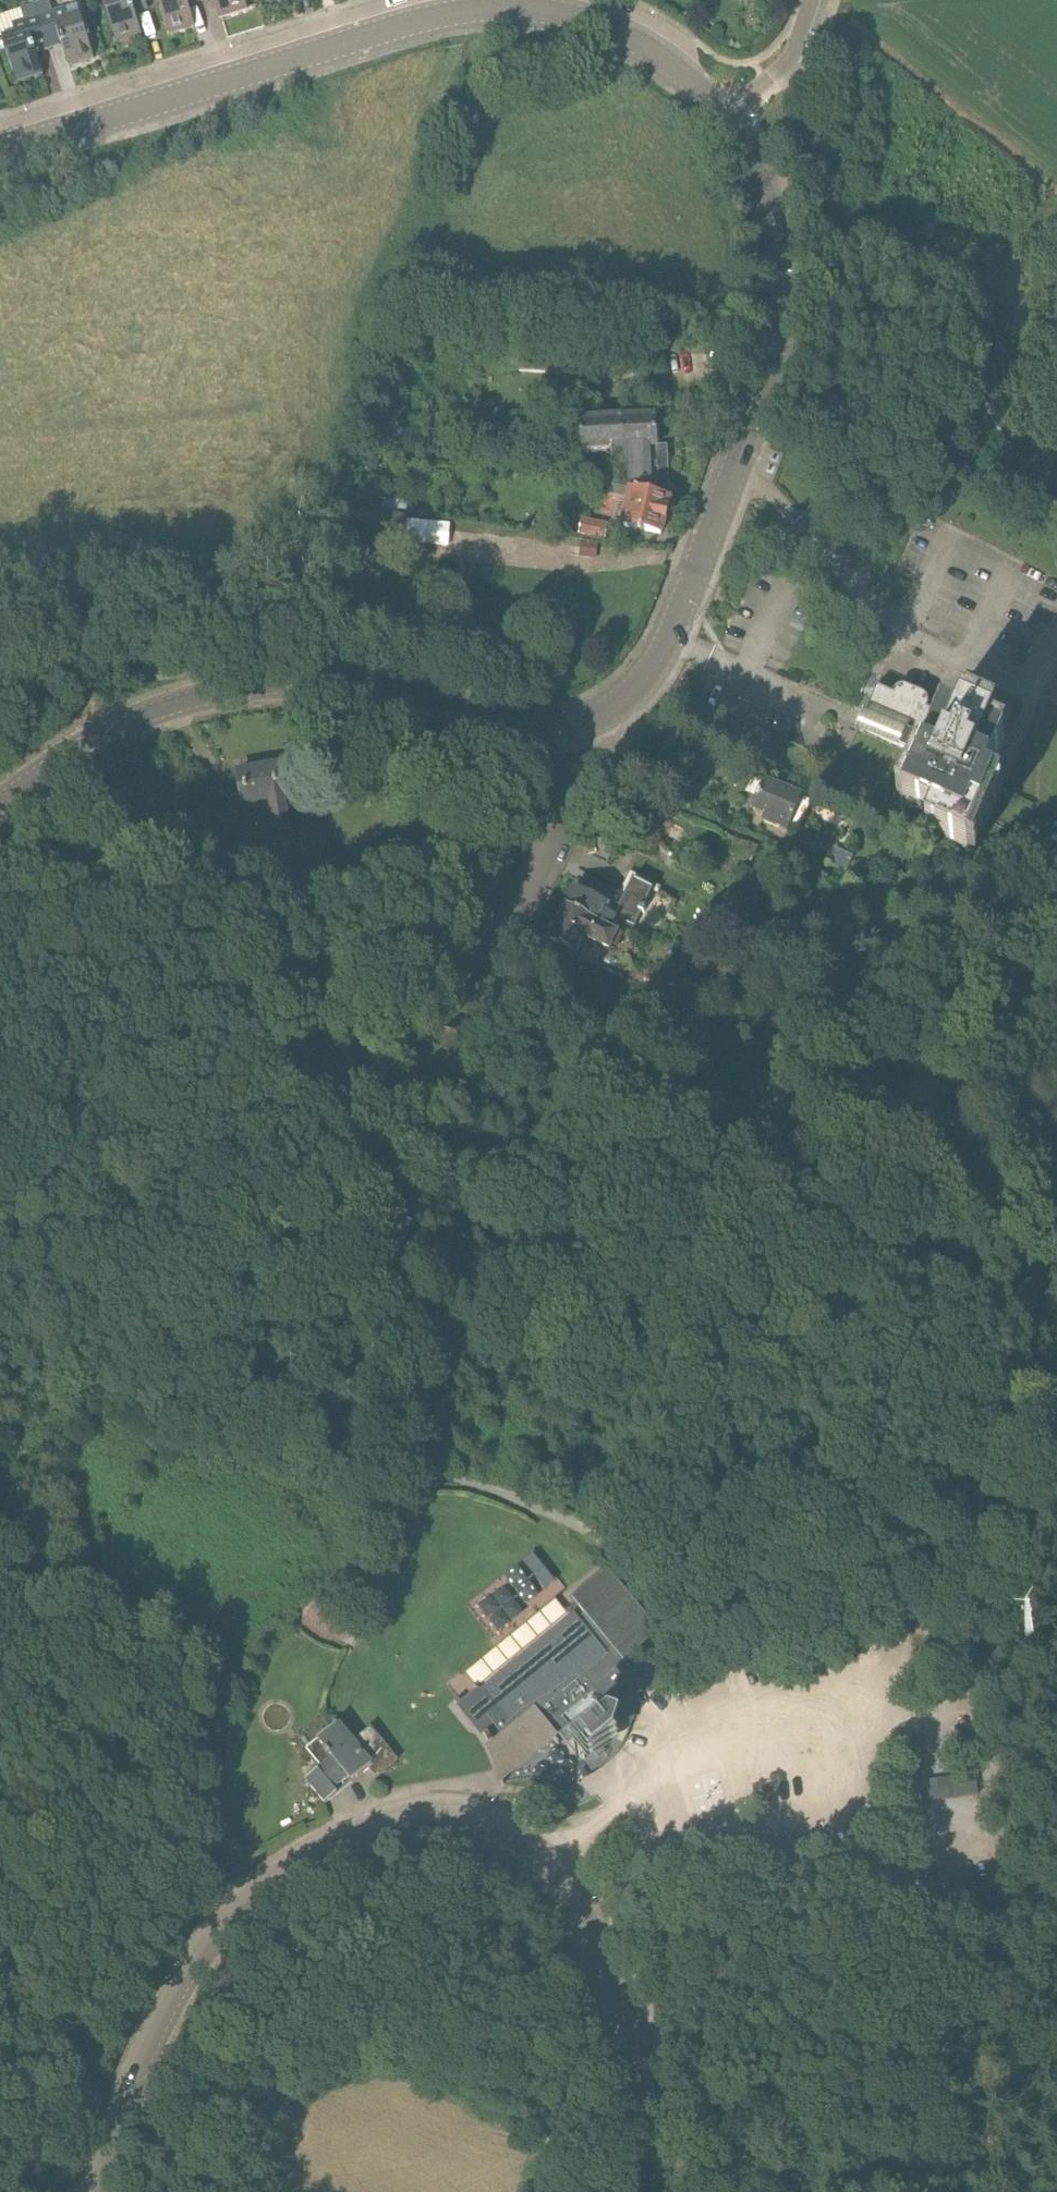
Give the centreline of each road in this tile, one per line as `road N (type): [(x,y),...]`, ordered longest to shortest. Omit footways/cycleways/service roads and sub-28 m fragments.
road 1 (unclassified): [(0,804),(114,728),(231,690),(358,684),(486,723),(538,730),(584,722),(631,692),(680,610),(776,335),(772,217),(723,115)]
road 2 (unclassified): [(675,2191),(567,1881),(511,1828),(444,1811),(339,1840),(231,1911),(159,2022),(95,2191)]
road 3 (unclassified): [(0,151),(387,29),(497,7),(558,12),(629,37),(674,65),(723,115)]
road 4 (track): [(497,935),(448,961),(336,947),(324,970),(329,1060)]
road 5 (residential): [(811,0),(788,60),(723,115)]

